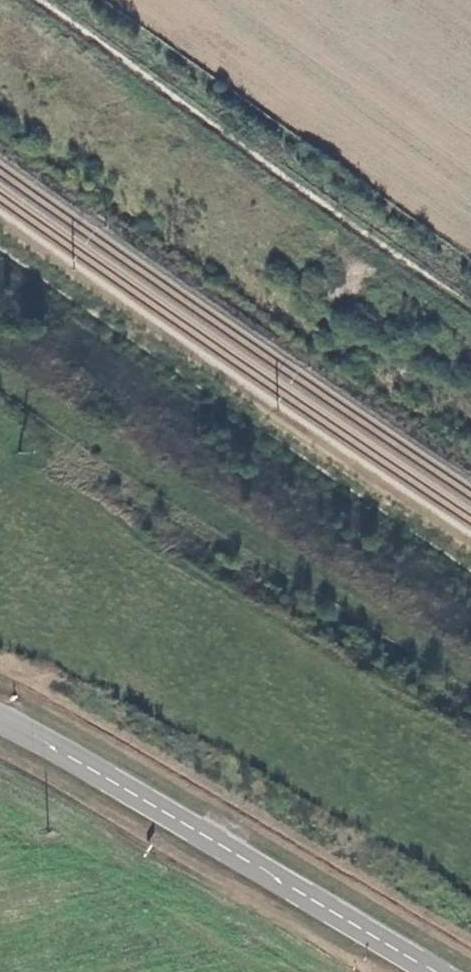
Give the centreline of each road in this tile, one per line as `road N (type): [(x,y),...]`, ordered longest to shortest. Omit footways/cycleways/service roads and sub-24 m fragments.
road 1 (track): [(0,380),(470,681)]
road 2 (track): [(470,320),(13,0)]
road 3 (tertiary): [(433,971),(0,719)]

